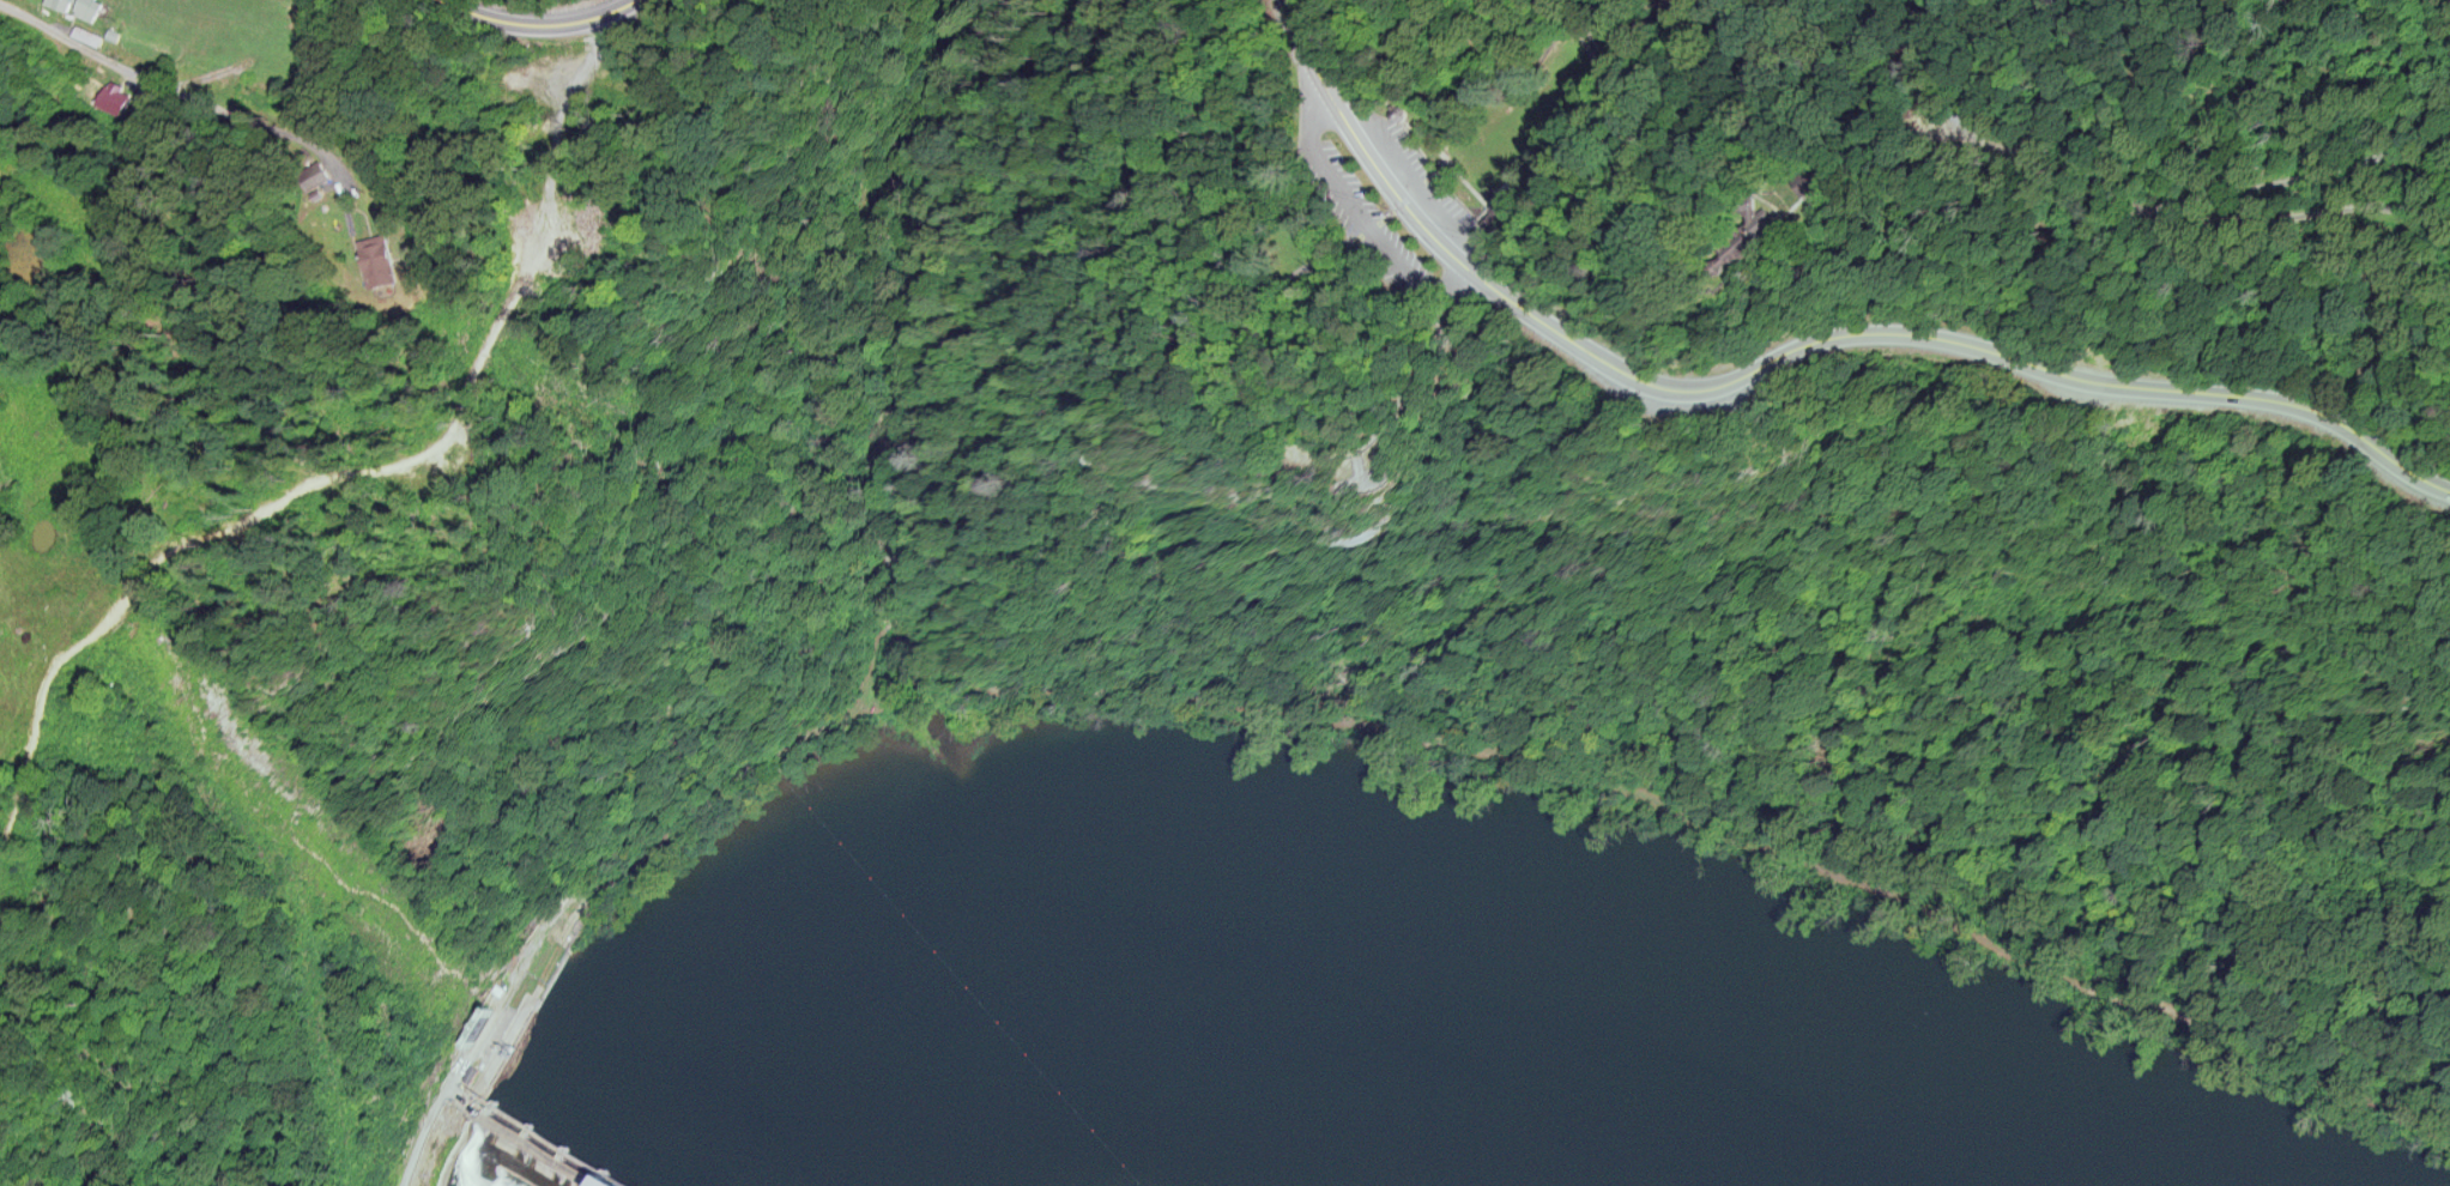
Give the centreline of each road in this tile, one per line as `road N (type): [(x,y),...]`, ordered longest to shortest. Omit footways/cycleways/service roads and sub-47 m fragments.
road 1 (primary): [(1284,0),(1347,120),(1426,218),(1529,295),(1677,377),(1765,380),(1820,349),(1861,337),(1919,334),(2097,383),(2313,412),(2449,489)]
road 2 (primary): [(626,0),(520,20),(425,0)]

